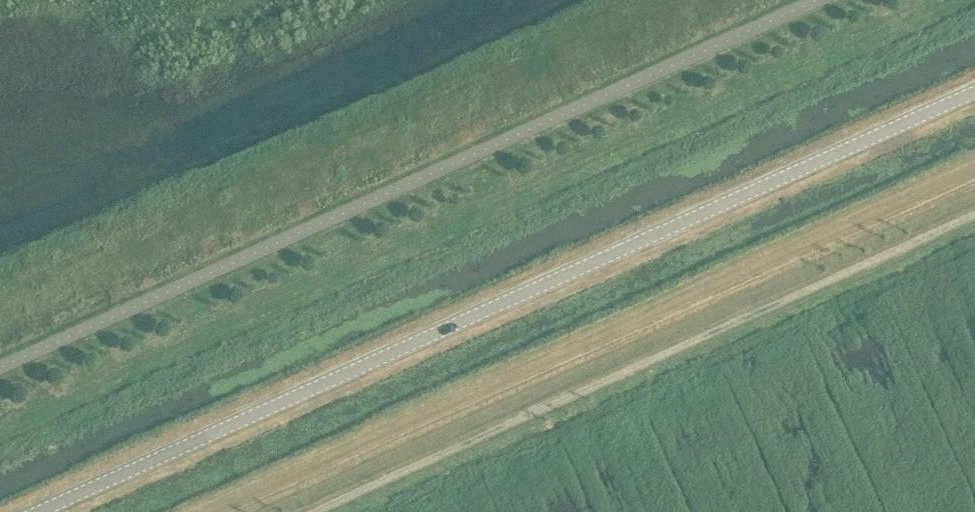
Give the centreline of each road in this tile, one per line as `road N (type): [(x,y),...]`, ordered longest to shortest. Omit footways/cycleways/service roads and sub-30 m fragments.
road 1 (tertiary): [(38,511),(974,92)]

